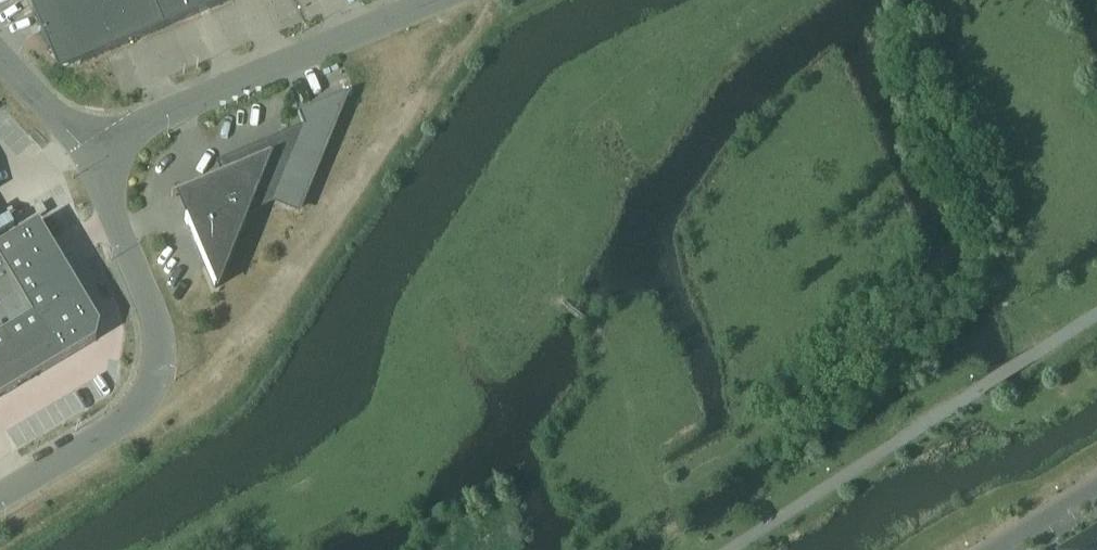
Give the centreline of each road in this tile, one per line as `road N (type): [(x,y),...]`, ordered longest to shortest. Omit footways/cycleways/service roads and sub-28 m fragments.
road 1 (unclassified): [(0,496),(126,419),(161,363),(158,321),(87,149)]
road 2 (unclassified): [(87,149),(429,0)]
road 3 (unclassified): [(87,149),(0,56)]

